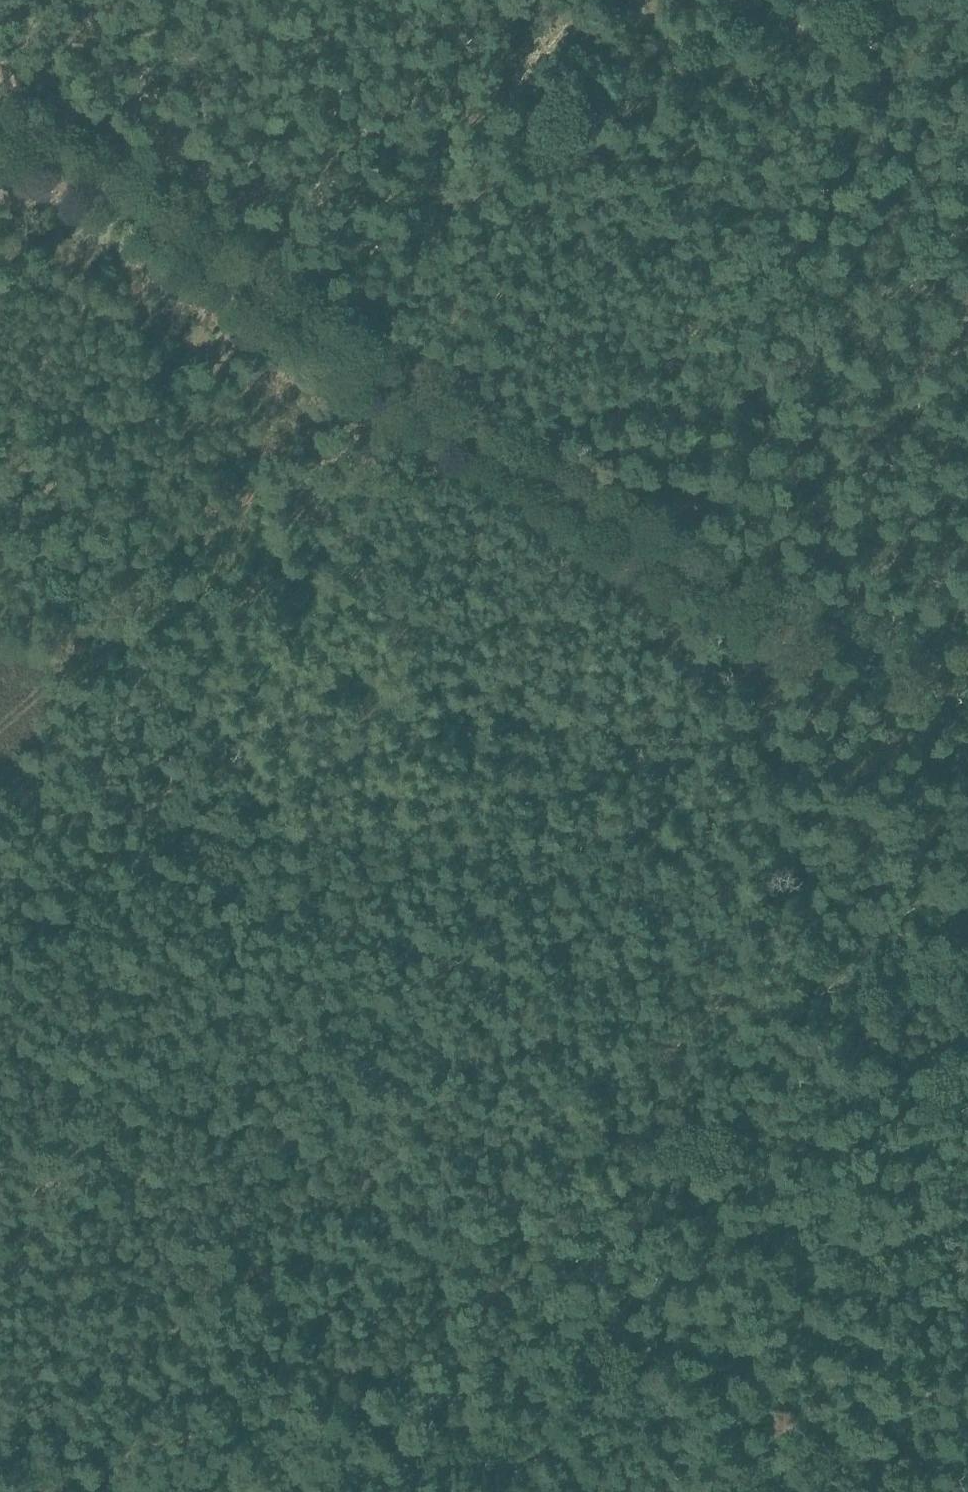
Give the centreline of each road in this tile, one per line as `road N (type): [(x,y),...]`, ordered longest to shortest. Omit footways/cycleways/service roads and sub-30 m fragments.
road 1 (track): [(967,658),(741,573),(634,522),(0,104)]

